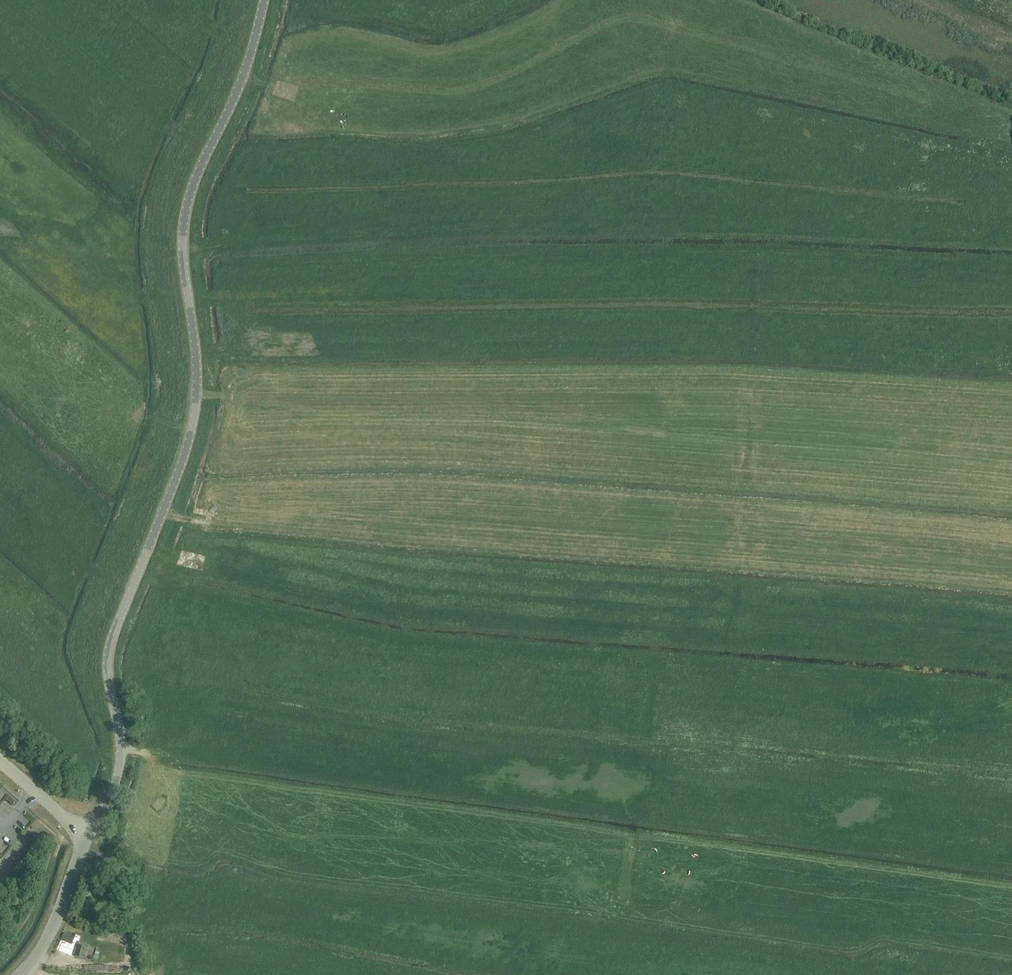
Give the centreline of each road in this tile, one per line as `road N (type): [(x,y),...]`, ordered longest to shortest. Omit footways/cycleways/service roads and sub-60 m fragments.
road 1 (unclassified): [(90,833),(120,766),(112,641),(195,409),(185,215),(241,80),(264,0)]
road 2 (unclassified): [(21,974),(51,932),(90,833)]

